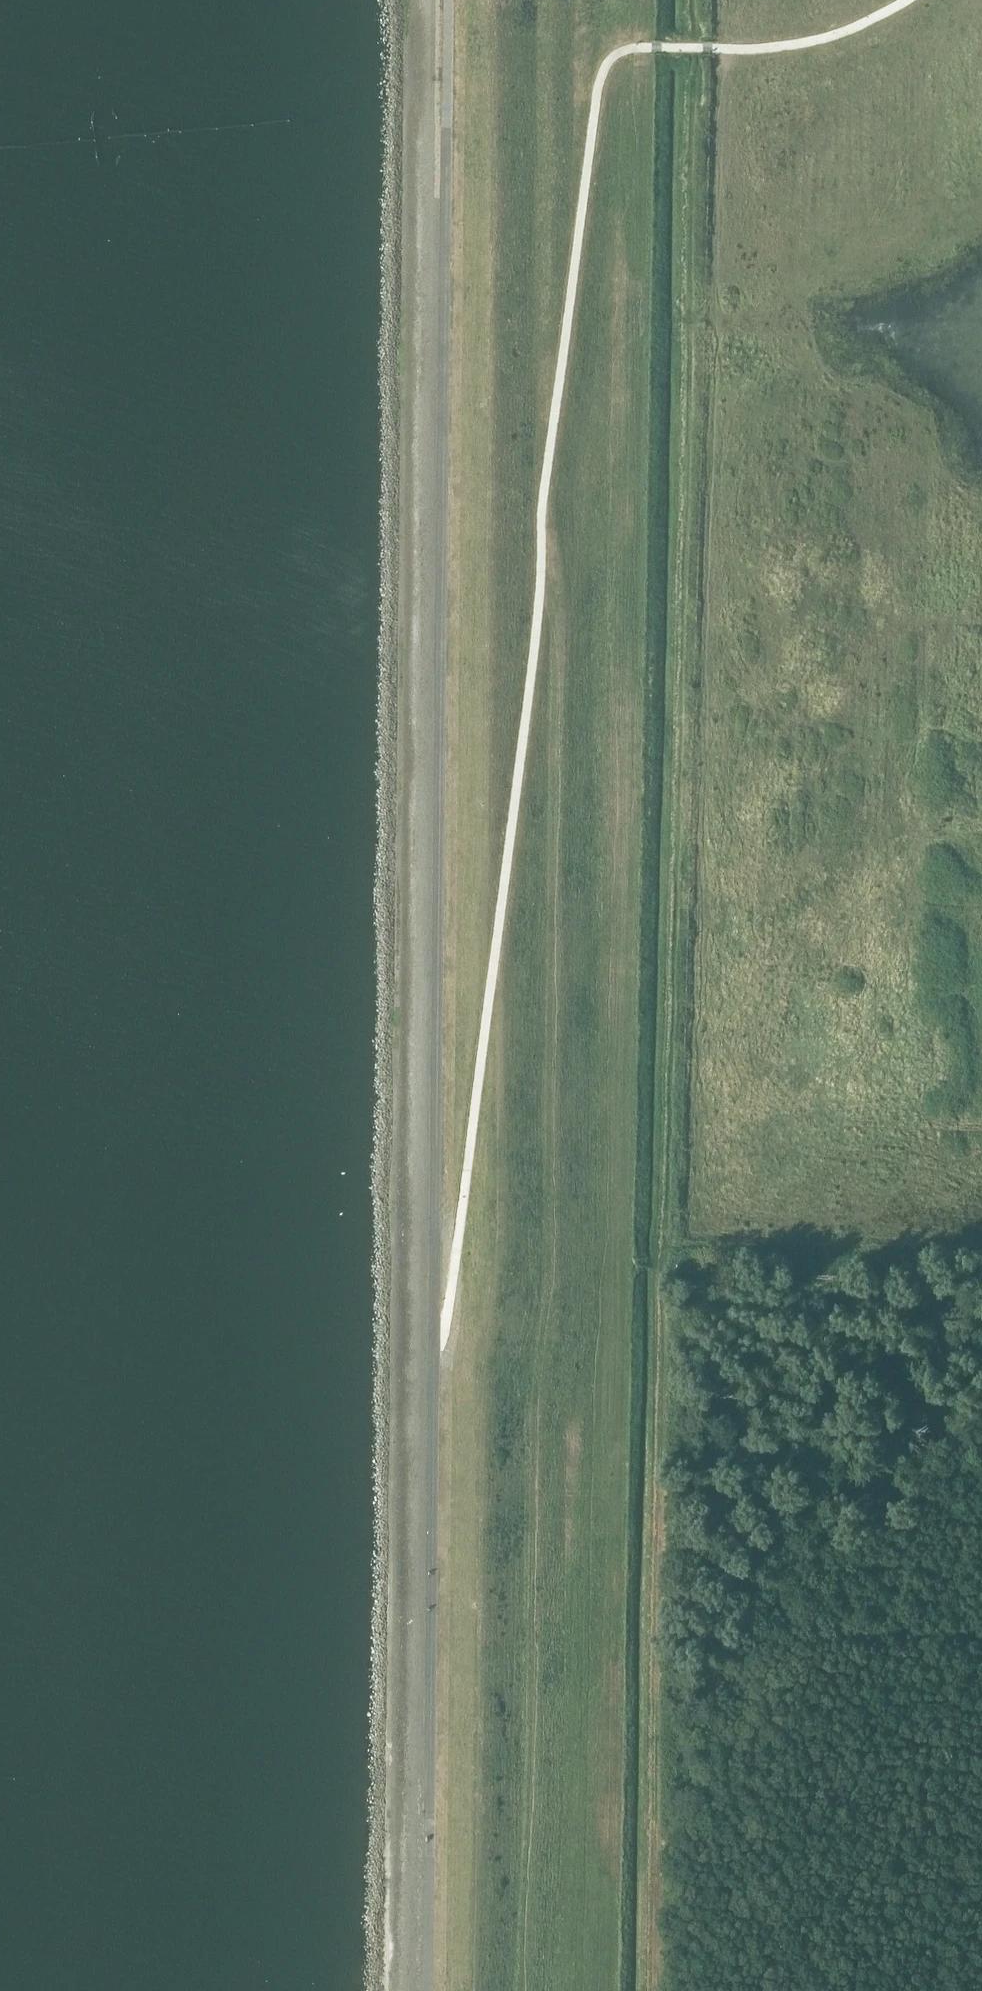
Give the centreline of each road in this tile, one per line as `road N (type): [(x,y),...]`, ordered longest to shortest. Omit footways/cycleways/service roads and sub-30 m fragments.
road 1 (unclassified): [(427,1990),(448,0)]
road 2 (track): [(661,1248),(695,47)]
road 3 (track): [(653,1990),(661,1248)]

